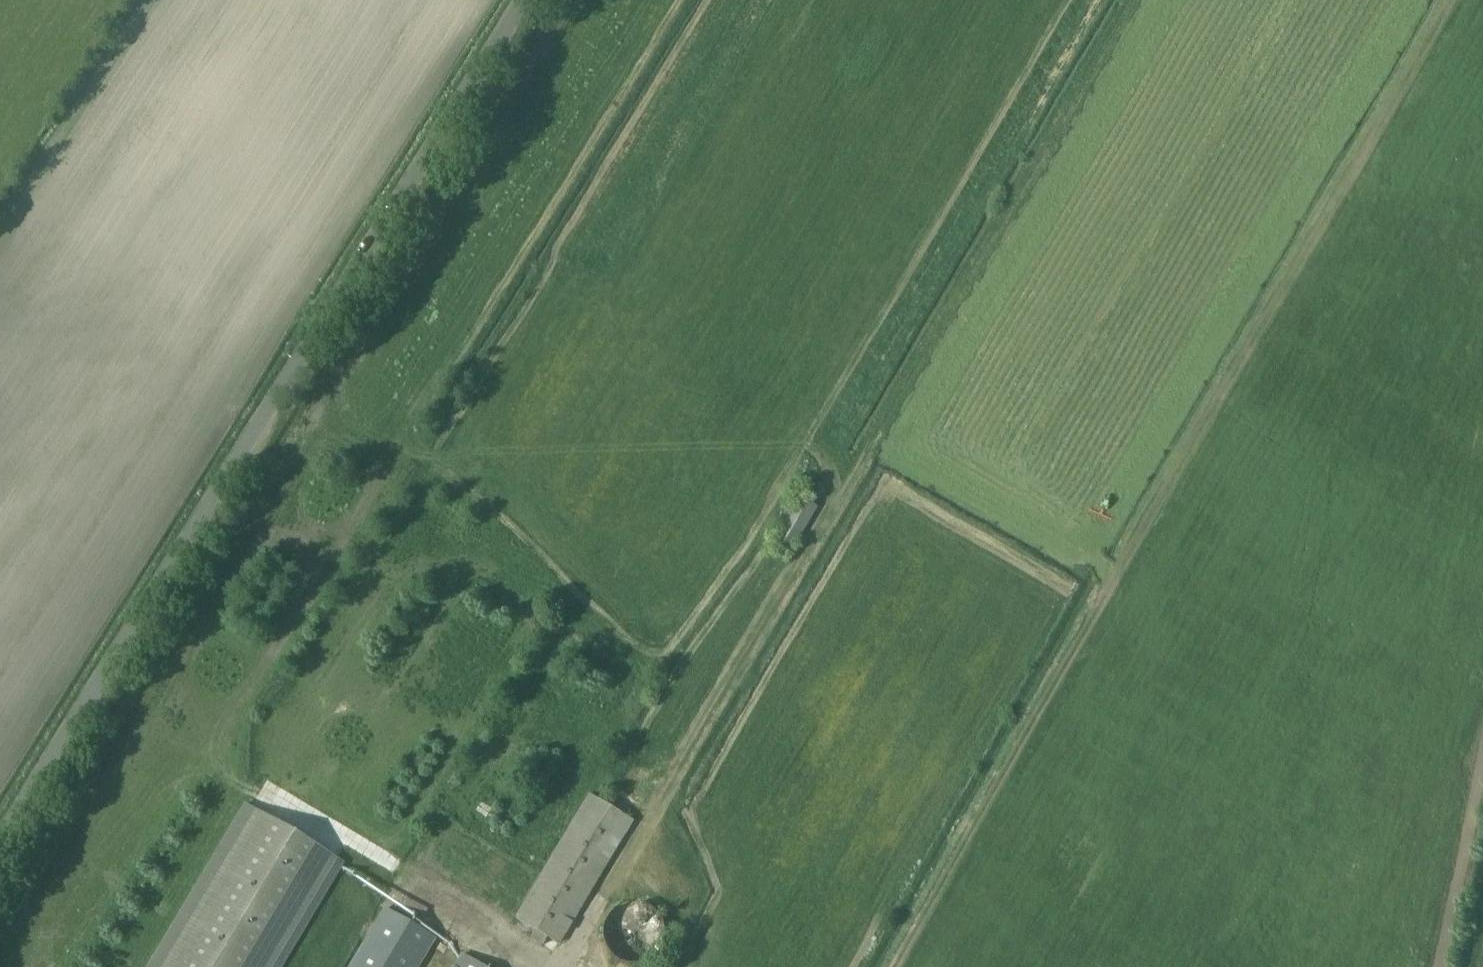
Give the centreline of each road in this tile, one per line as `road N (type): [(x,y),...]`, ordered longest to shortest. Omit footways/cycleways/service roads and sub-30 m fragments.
road 1 (track): [(892,966),(1451,0)]
road 2 (unclassified): [(529,0),(0,843)]

